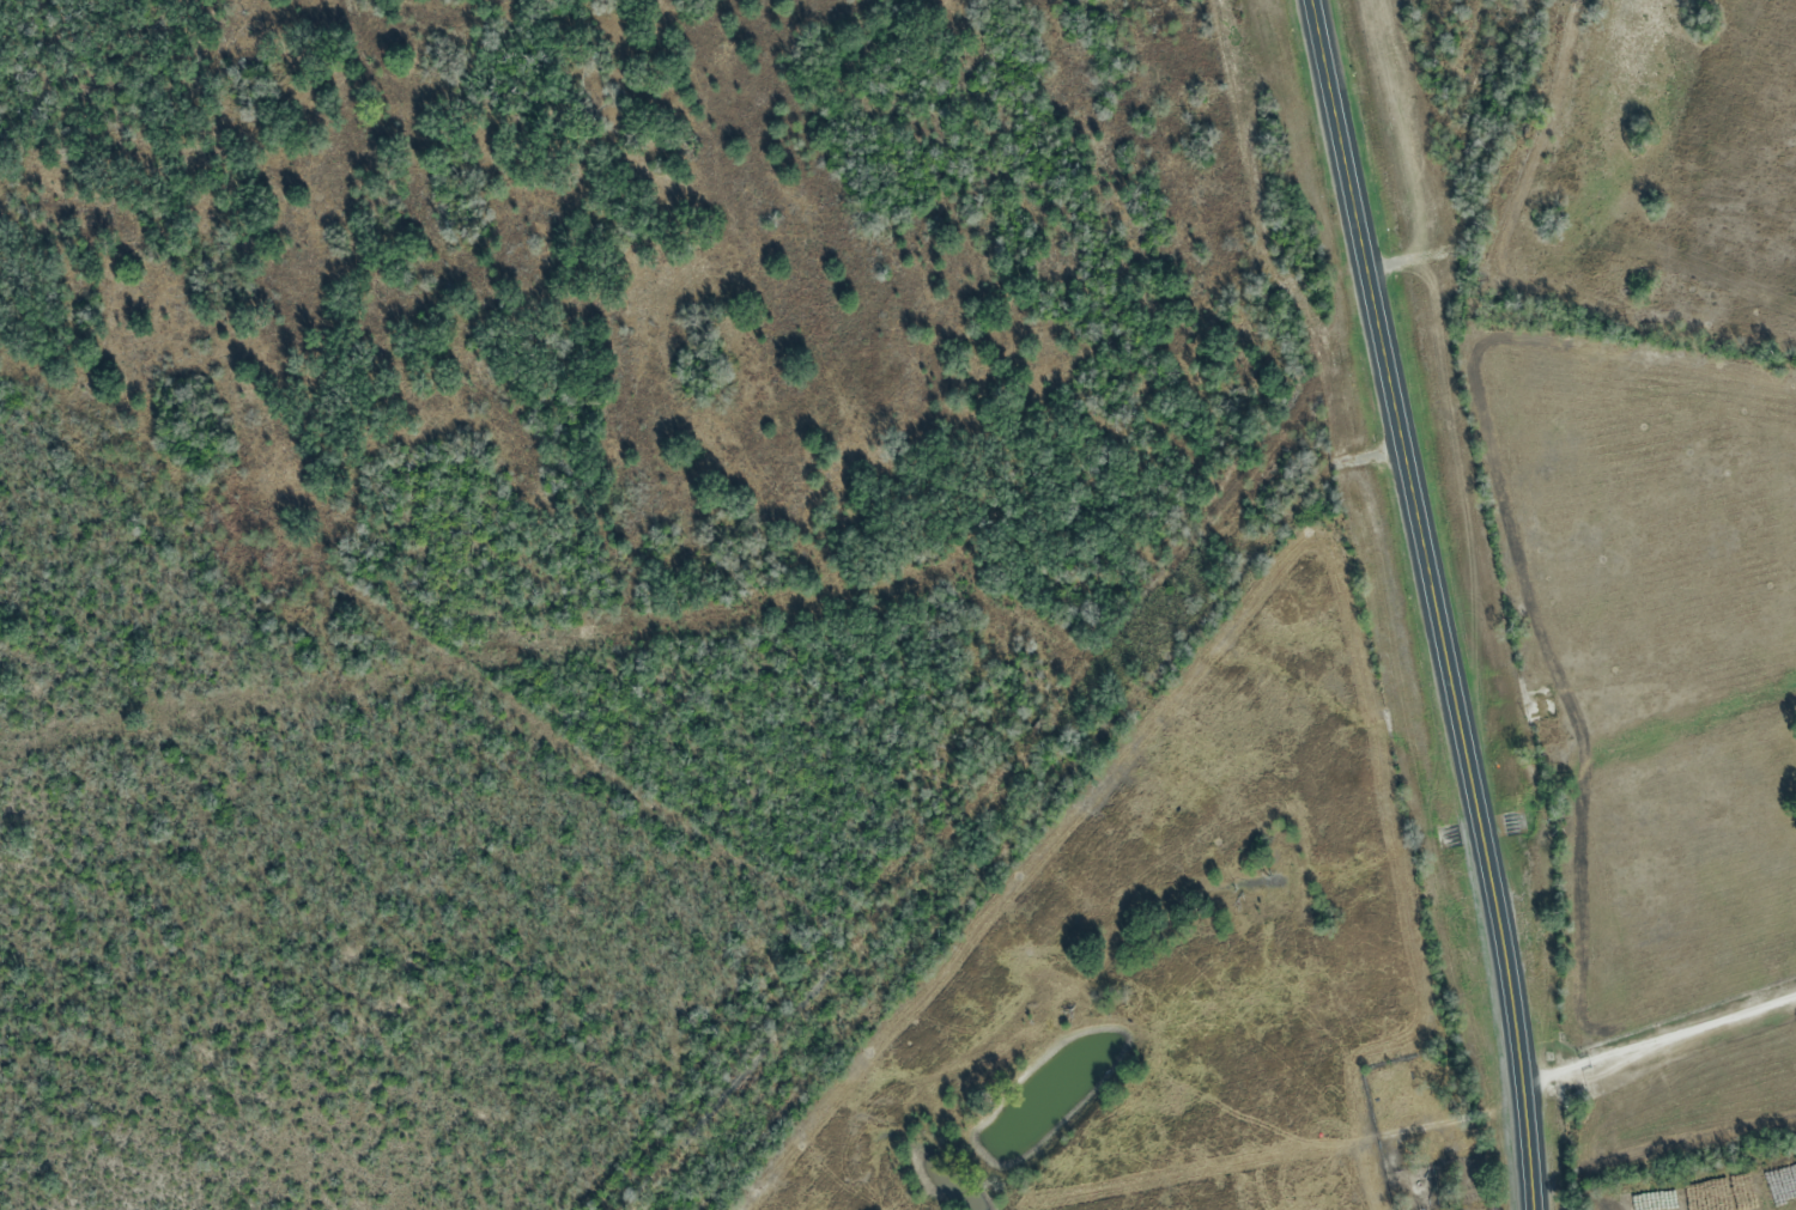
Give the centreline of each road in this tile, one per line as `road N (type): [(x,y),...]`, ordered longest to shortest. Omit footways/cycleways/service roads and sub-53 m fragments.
road 1 (trunk): [(1319,0),(1403,452),(1494,841),(1535,1209)]
road 2 (track): [(1403,452),(1319,466),(1248,542),(1128,719),(705,1209)]

